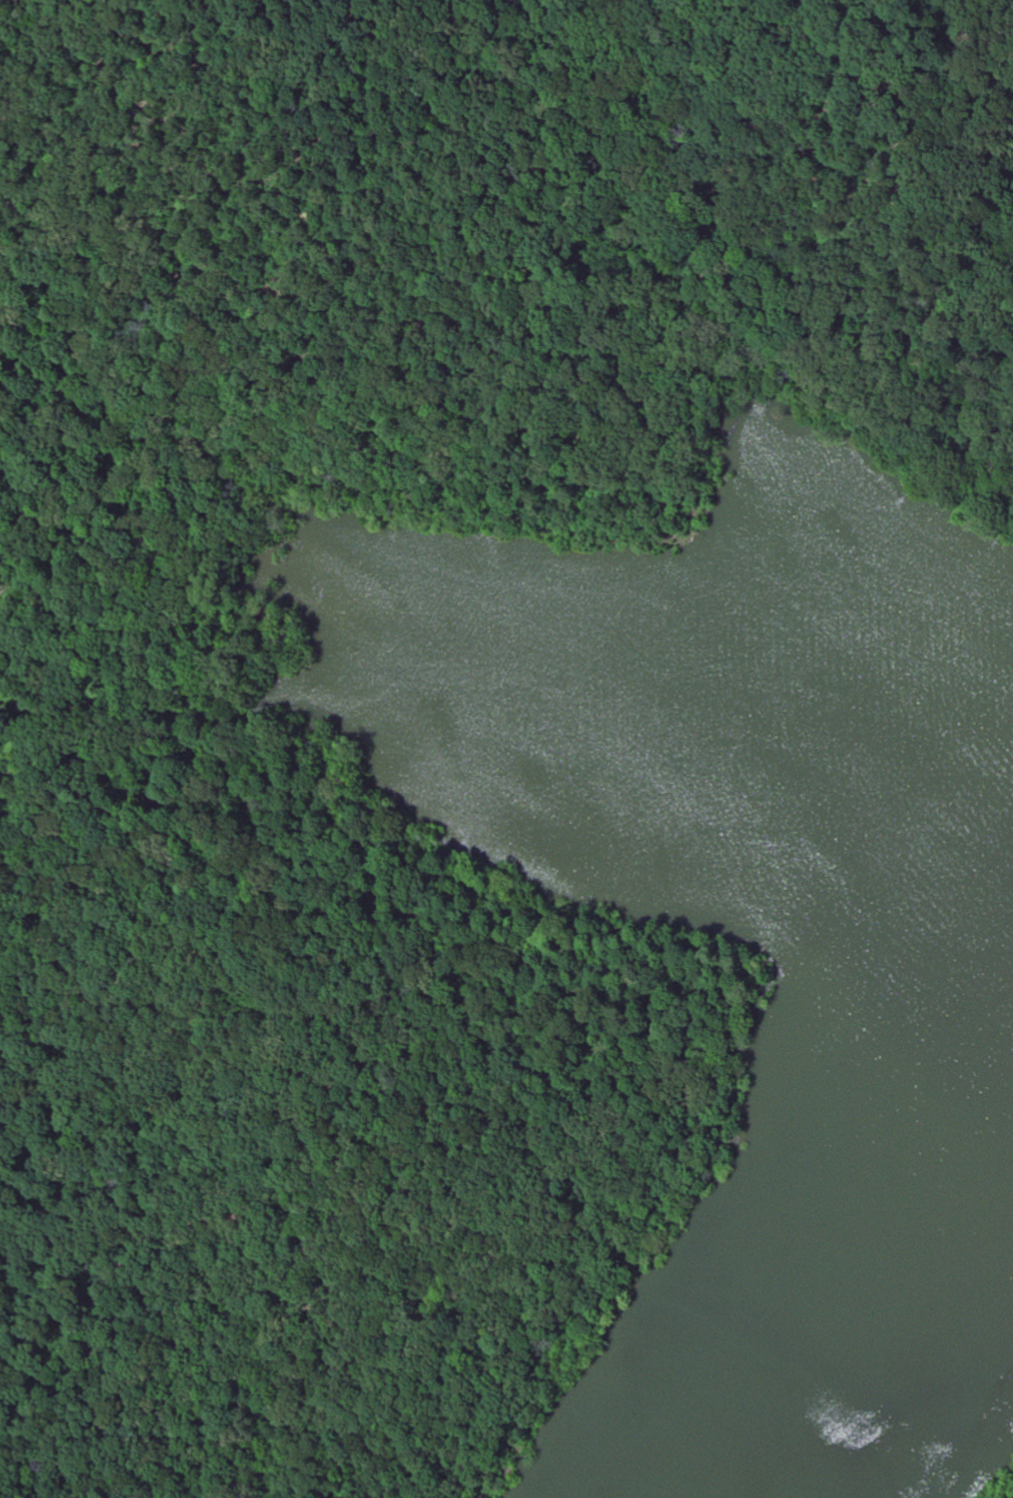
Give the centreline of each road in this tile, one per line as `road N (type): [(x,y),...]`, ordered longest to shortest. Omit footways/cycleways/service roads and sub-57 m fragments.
road 1 (track): [(1012,294),(862,0)]

